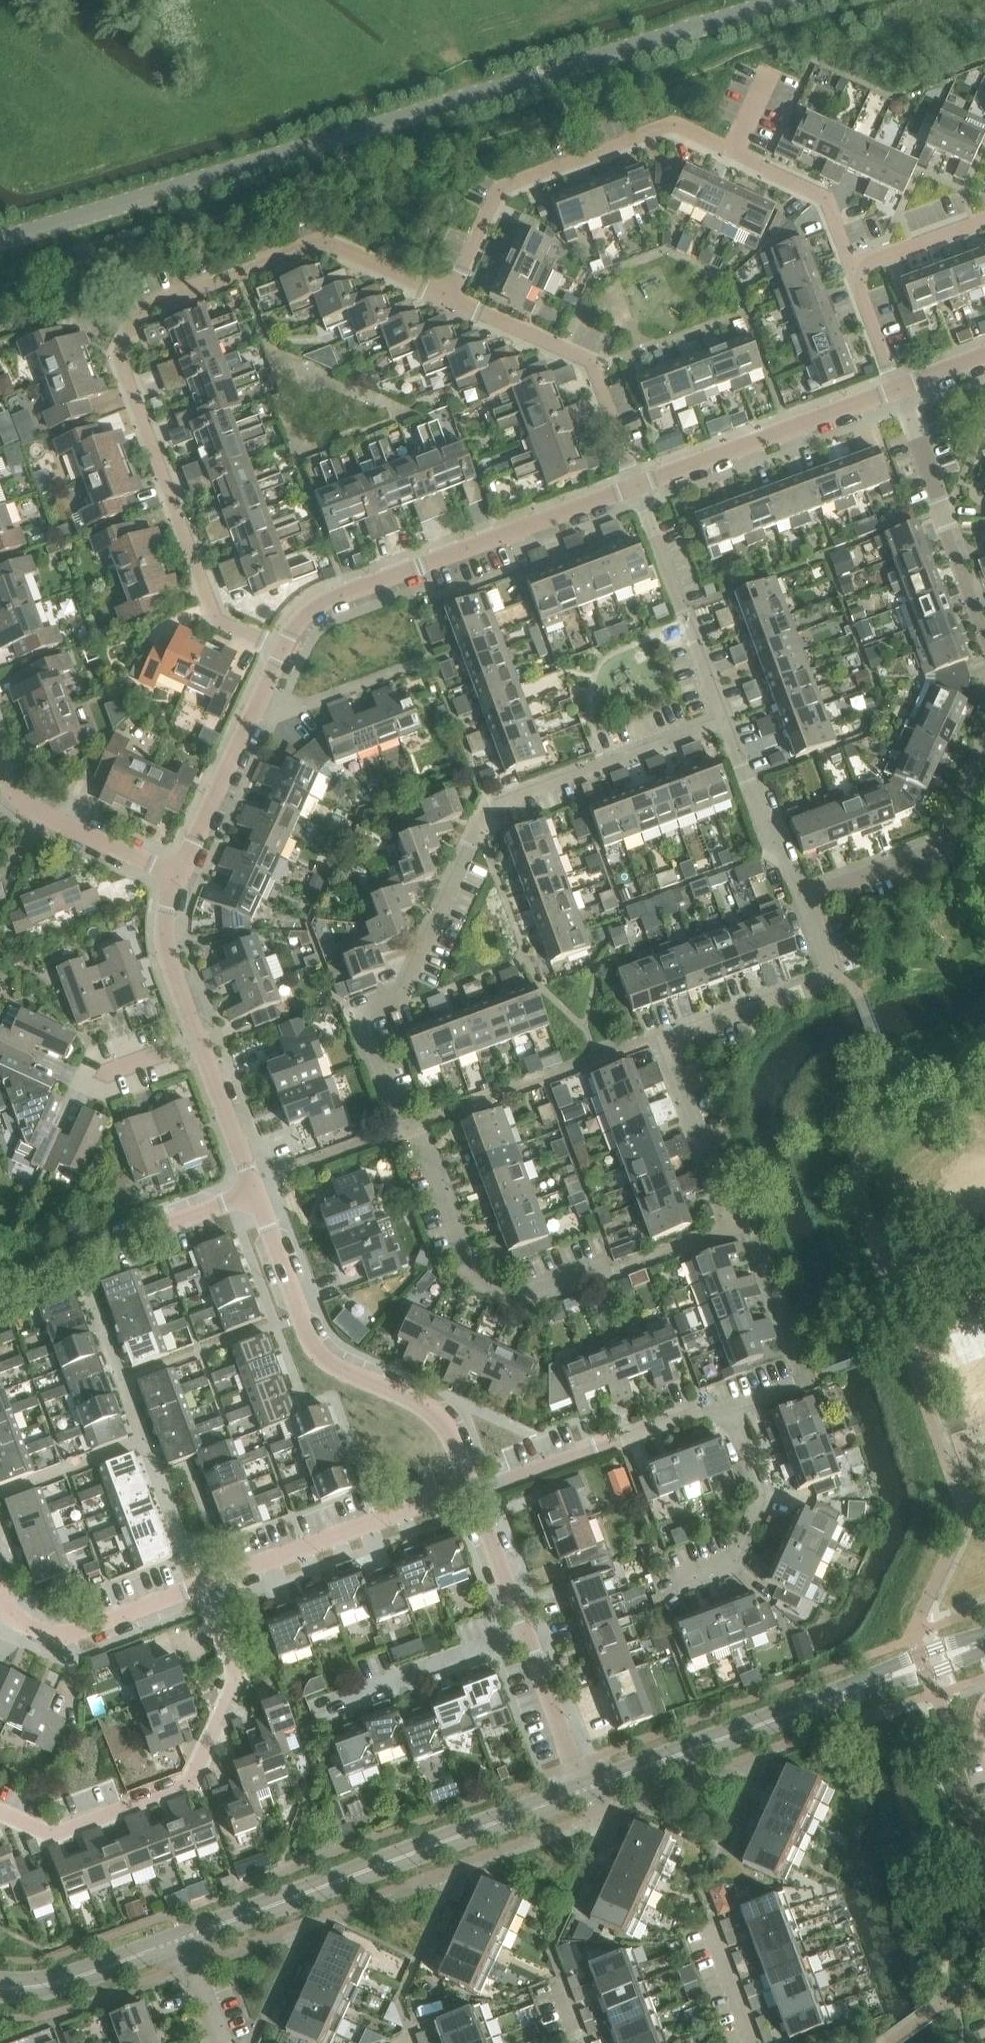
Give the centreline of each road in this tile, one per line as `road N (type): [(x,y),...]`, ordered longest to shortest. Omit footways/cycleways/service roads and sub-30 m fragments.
road 1 (residential): [(737,1228),(529,1299),(472,1275),(424,1143),(398,1120),(357,1012),(406,995),(486,809),(724,722)]
road 2 (tertiary): [(0,242),(790,0)]
road 3 (residential): [(284,651),(216,620),(118,354),(141,309),(328,244),(450,299)]
road 4 (residential): [(737,1228),(667,1042),(838,981),(805,898)]
road 5 (tertiary): [(185,1939),(582,1791)]
road 6 (residential): [(204,1586),(236,1679),(188,1787),(53,1834),(0,1811)]
road 7 (residential): [(636,486),(346,593),(316,608),(284,651)]
road 8 (residential): [(255,1192),(321,1358),(436,1420),(458,1441),(473,1491)]
road 9 (residential): [(733,158),(674,127),(501,186),(450,299)]
road 10 (tertiary): [(582,1791),(853,1691)]
road 11 (residential): [(450,299),(591,362),(636,486)]
road 12 (residential): [(473,1491),(204,1586)]
road 13 (residential): [(900,390),(636,486)]
road 14 (residential): [(0,1283),(255,1192)]
road 15 (residential): [(473,1491),(702,1412),(727,1411)]
road 16 (residential): [(727,1411),(810,1381),(756,1239),(737,1228)]
road 17 (residential): [(984,637),(900,390)]
road 18 (residential): [(724,722),(636,486)]
road 19 (residential): [(805,898),(945,845),(984,753)]
road 20 (residential): [(284,651),(179,877)]
road 21 (residential): [(204,1586),(53,1640),(9,1616),(0,1594)]
road 22 (residential): [(681,1579),(734,1559),(760,1493),(727,1411)]
road 23 (residential): [(179,877),(44,817),(0,770)]
road 24 (residential): [(333,1712),(529,1640)]
road 25 (residential): [(805,898),(792,865),(772,850),(724,722)]
road 26 (tertiary): [(0,1987),(69,1981),(185,1939)]
road 27 (residential): [(853,269),(826,199),(733,158)]
road 28 (residential): [(179,877),(168,910),(169,956),(200,1041)]
road 29 (residential): [(200,1041),(255,1192)]
road 30 (residential): [(529,1640),(582,1791)]
road 31 (residential): [(473,1491),(529,1640)]
road 32 (tertiary): [(853,1691),(895,1688),(973,1657),(984,1644)]
road 33 (tertiary): [(984,1641),(920,1655),(853,1691)]
road 34 (residential): [(853,269),(984,221)]
road 35 (residential): [(900,390),(853,269)]
road 36 (residential): [(753,2042),(711,1929)]

